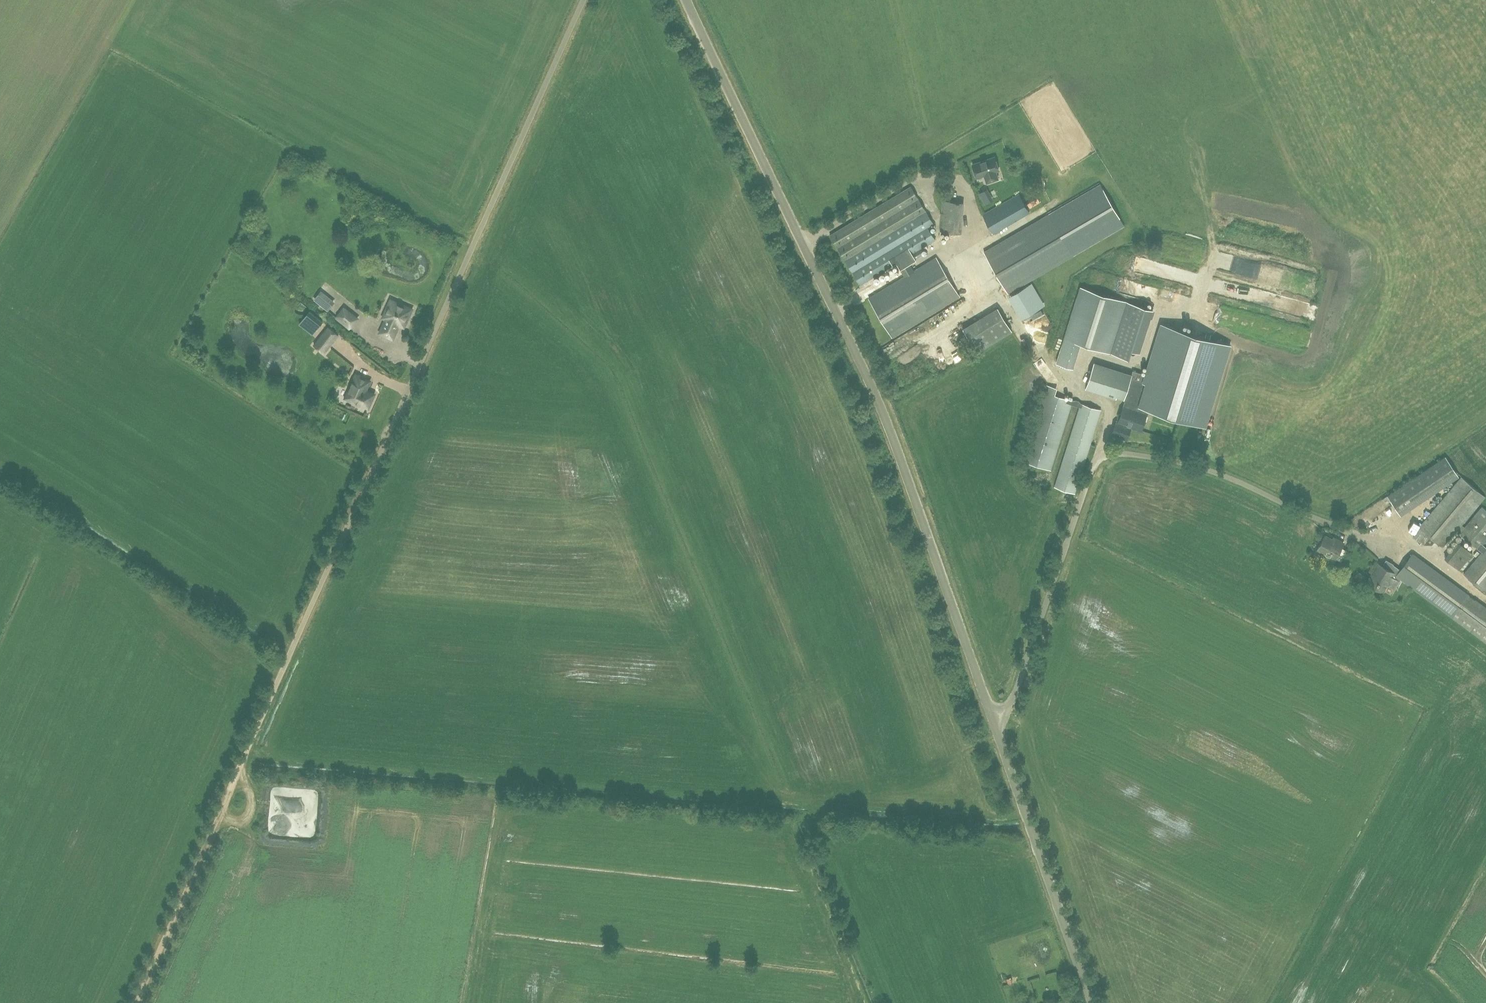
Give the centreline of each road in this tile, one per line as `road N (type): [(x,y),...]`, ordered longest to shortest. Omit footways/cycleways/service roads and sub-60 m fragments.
road 1 (unclassified): [(1091,1002),(868,383),(685,0)]
road 2 (unclassified): [(583,0),(229,790)]
road 3 (track): [(229,790),(137,1002)]

